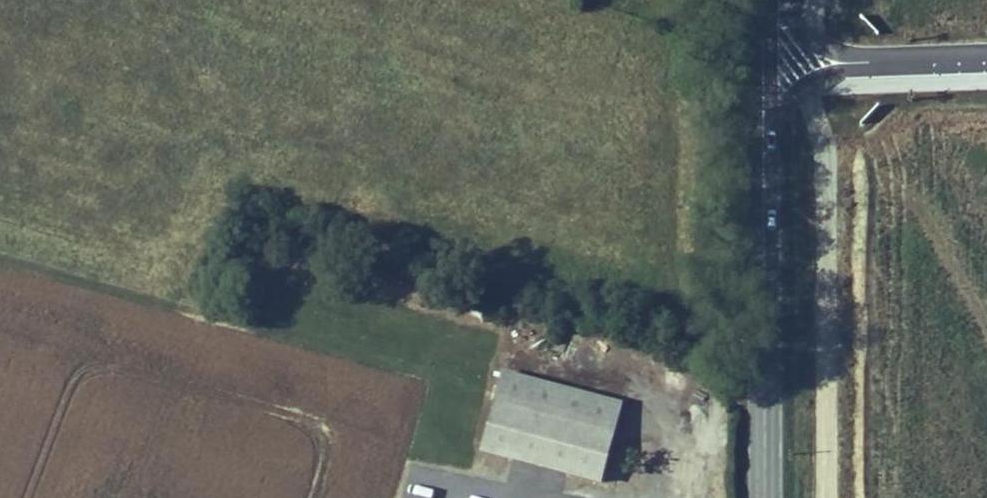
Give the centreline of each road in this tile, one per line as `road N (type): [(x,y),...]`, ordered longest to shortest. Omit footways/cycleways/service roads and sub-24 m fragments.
road 1 (primary): [(764,60),(765,497)]
road 2 (unclassified): [(764,60),(986,53)]

